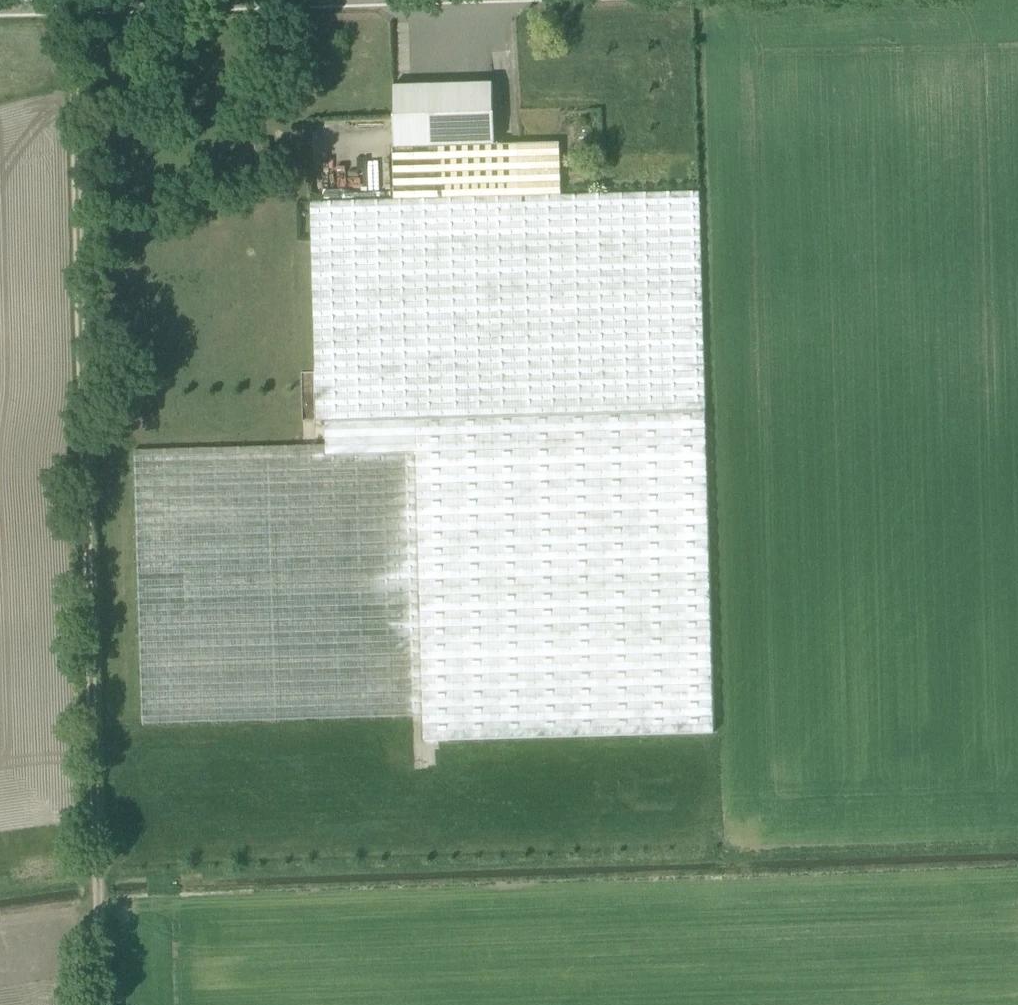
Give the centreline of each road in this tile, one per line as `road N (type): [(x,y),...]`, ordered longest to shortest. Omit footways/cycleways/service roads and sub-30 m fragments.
road 1 (track): [(108,1004),(70,0)]

